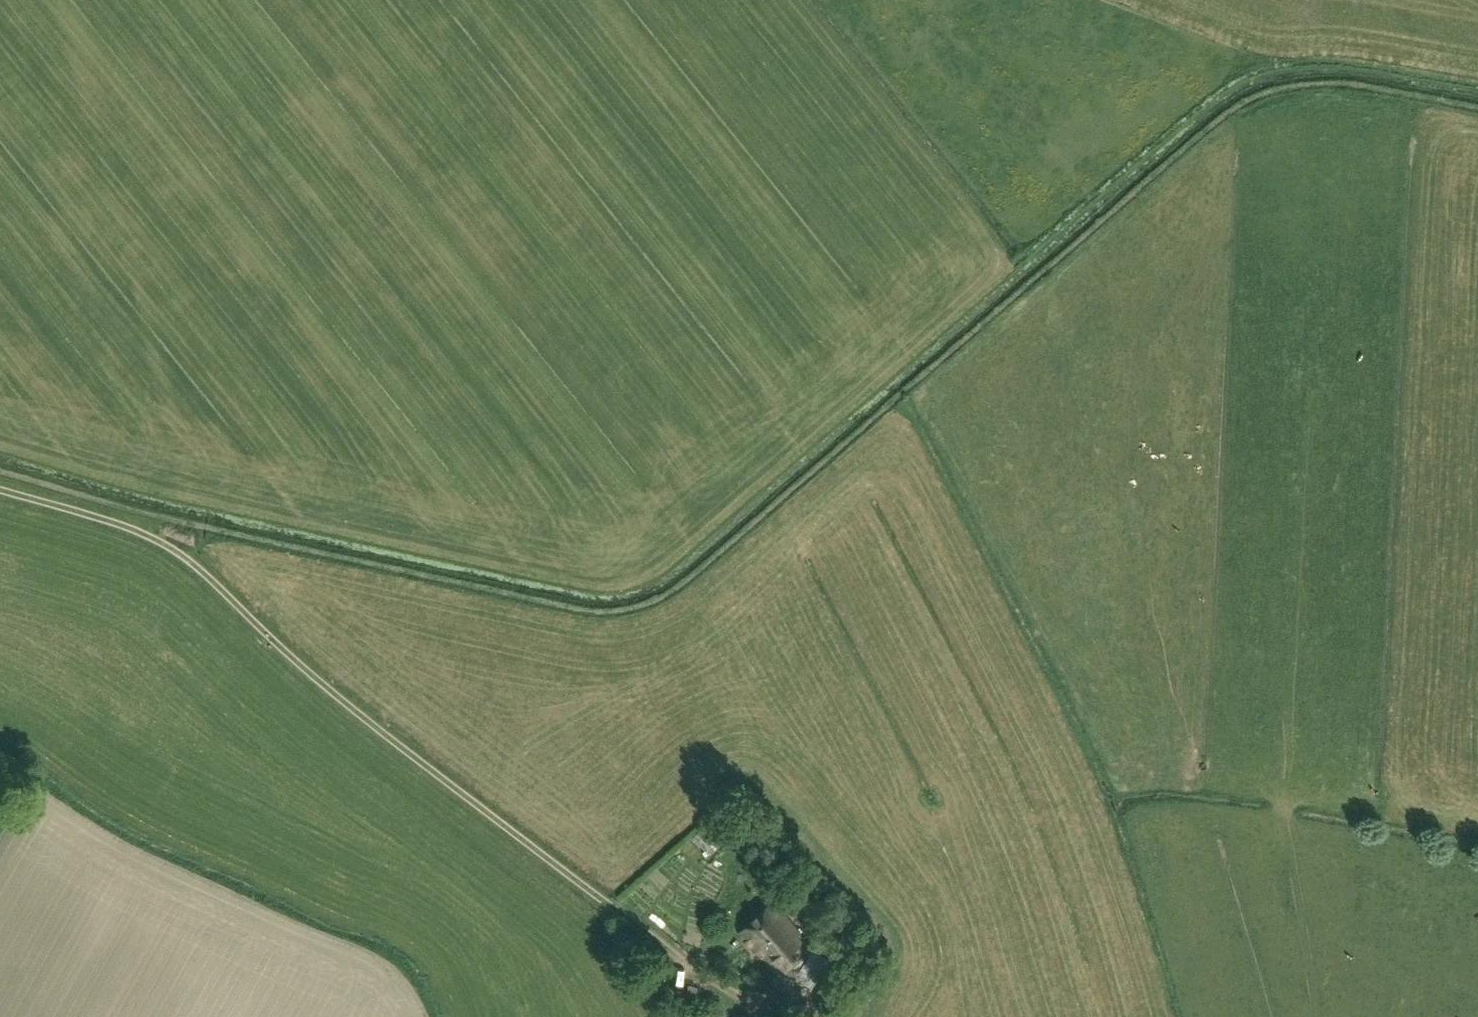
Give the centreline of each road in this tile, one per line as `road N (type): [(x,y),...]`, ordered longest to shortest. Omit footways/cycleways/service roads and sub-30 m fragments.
road 1 (track): [(0,490),(148,530),(180,551),(313,677),(641,934)]

